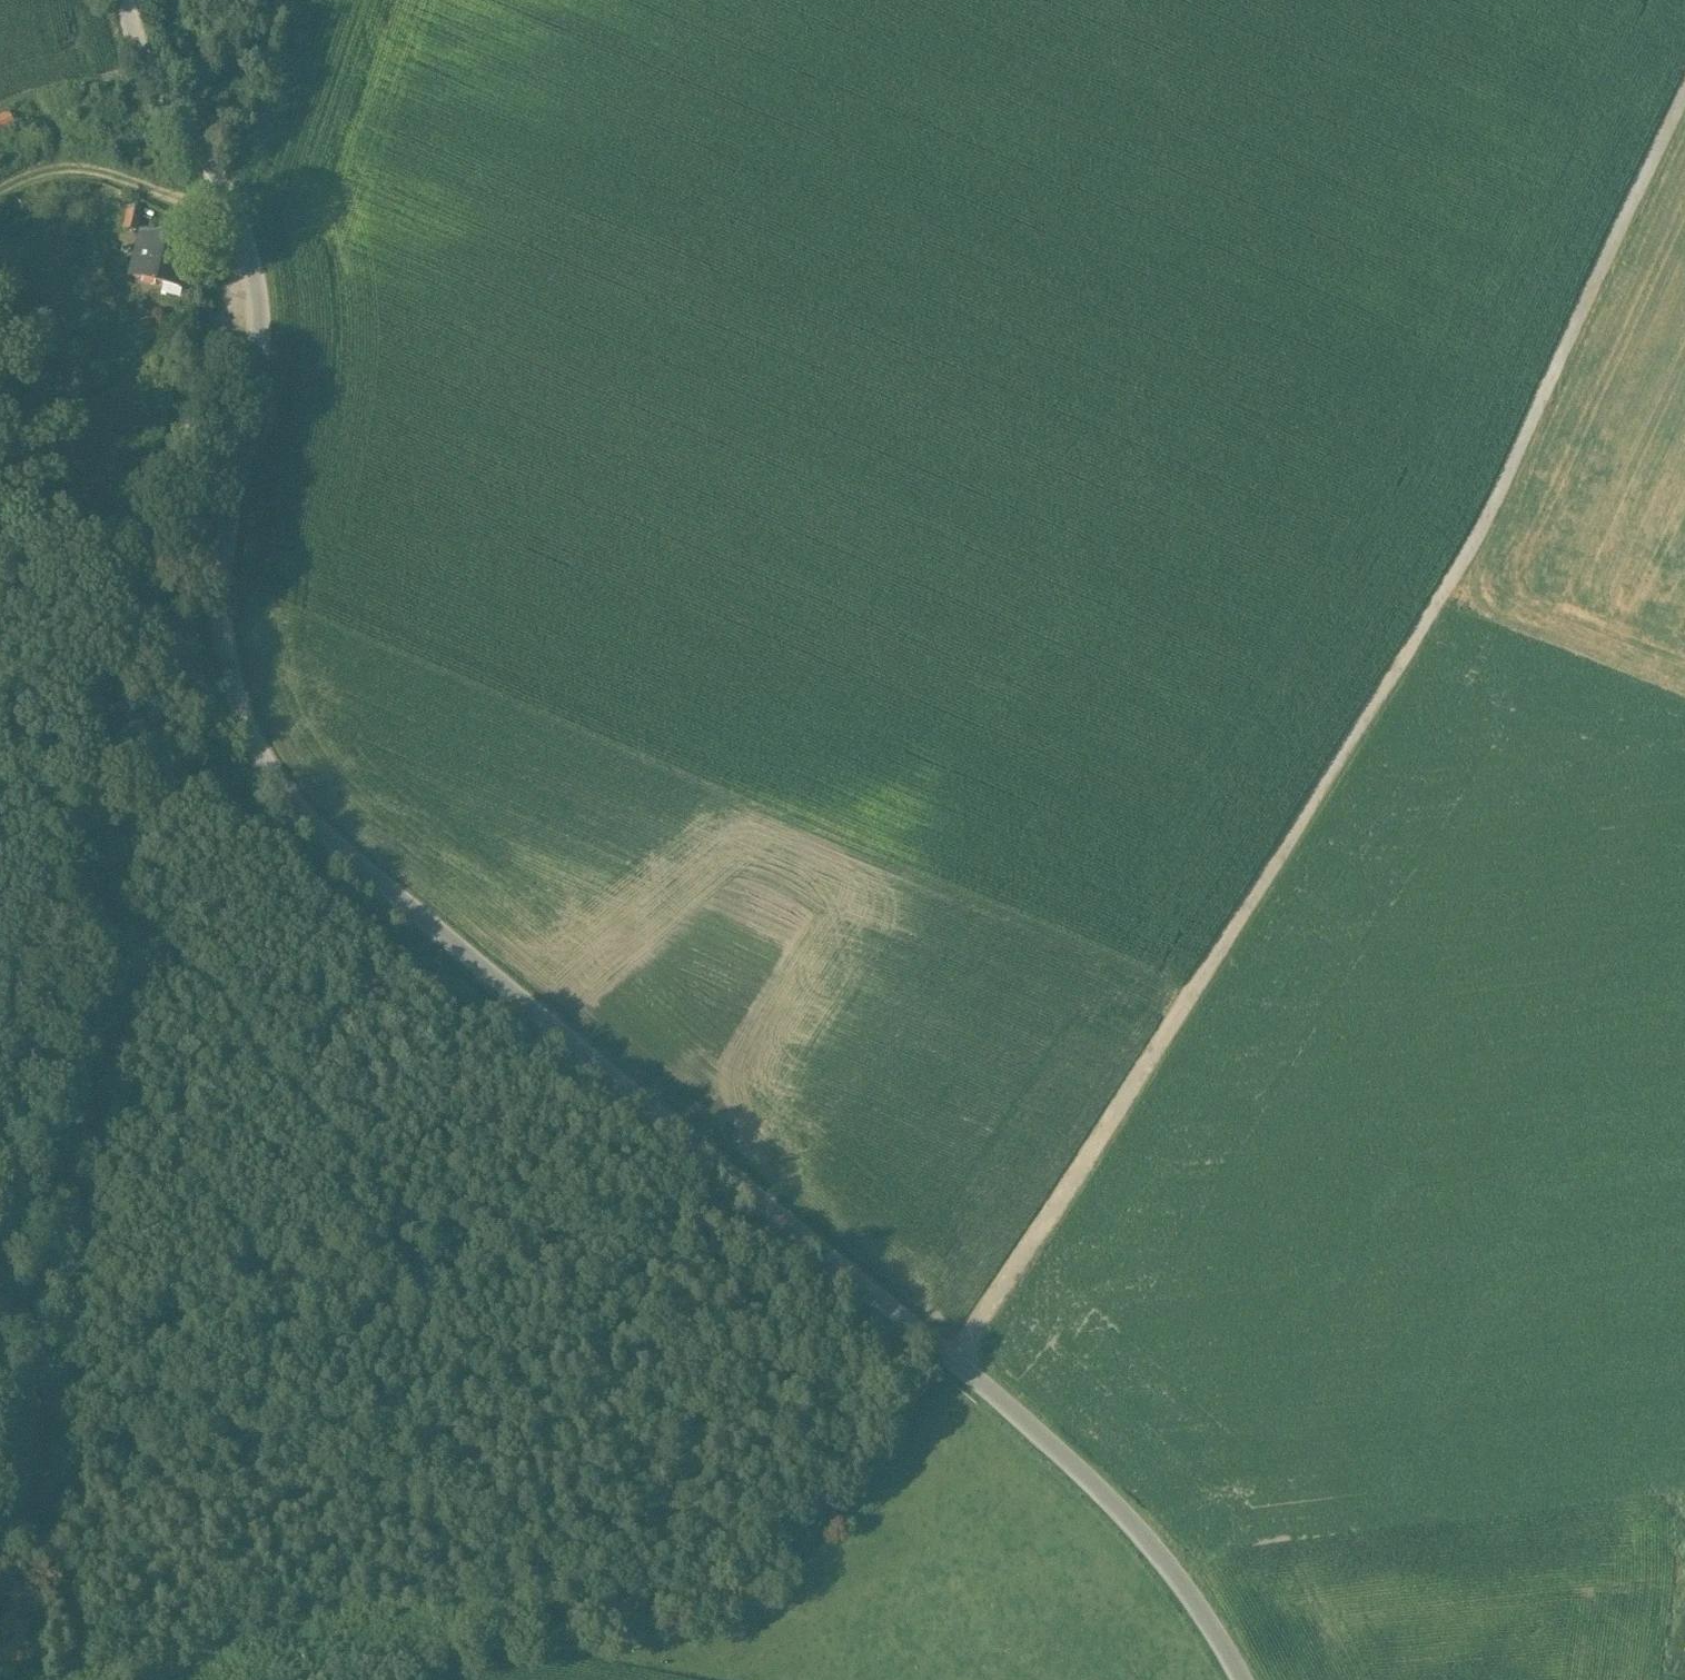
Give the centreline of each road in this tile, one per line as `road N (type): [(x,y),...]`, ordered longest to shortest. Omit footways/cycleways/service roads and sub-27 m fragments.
road 1 (unclassified): [(1239,1679),(1170,1573),(1117,1509),(312,825),(260,763),(240,713),(221,620),(260,334),(257,291),(240,220),(146,68),(124,0)]
road 2 (track): [(0,1313),(72,967),(105,749),(207,336),(229,304),(257,291)]

